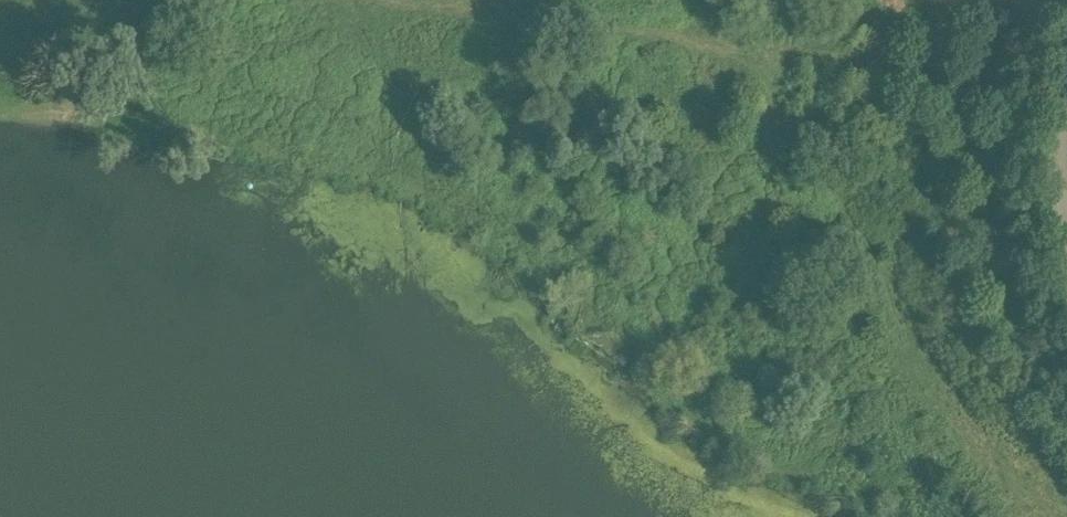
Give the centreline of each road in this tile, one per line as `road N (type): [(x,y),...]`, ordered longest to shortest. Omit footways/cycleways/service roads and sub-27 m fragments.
road 1 (track): [(951,0),(927,63),(377,0)]
road 2 (track): [(927,63),(962,108),(983,157),(1016,329),(1066,422)]
road 3 (unclassified): [(1066,264),(1056,229),(1066,113)]

